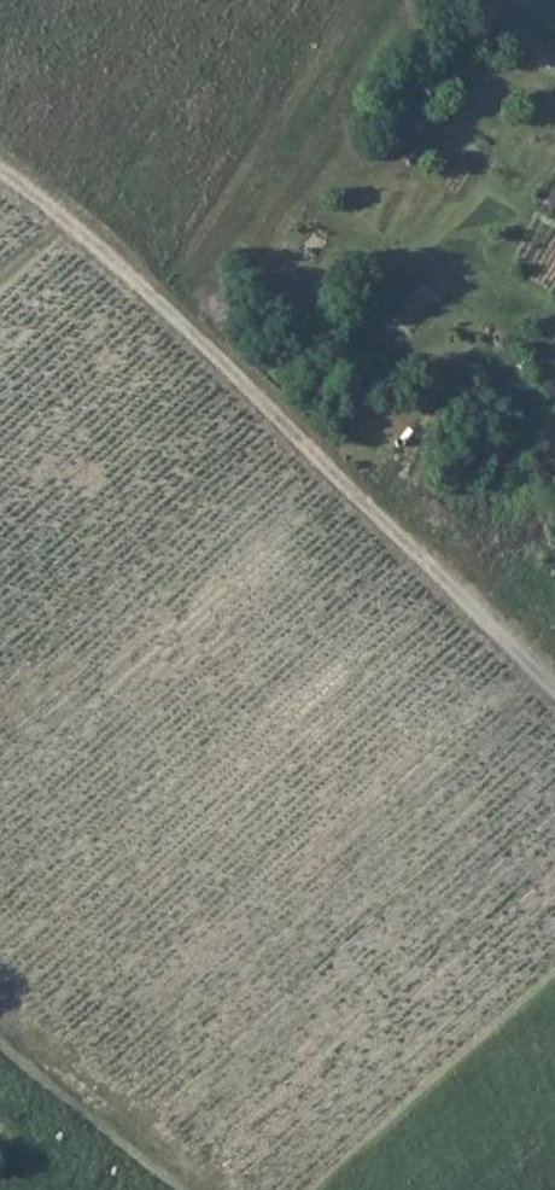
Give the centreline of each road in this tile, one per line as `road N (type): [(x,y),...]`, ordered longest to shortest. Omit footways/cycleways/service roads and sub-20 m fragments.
road 1 (track): [(0,178),(130,282),(554,707)]

